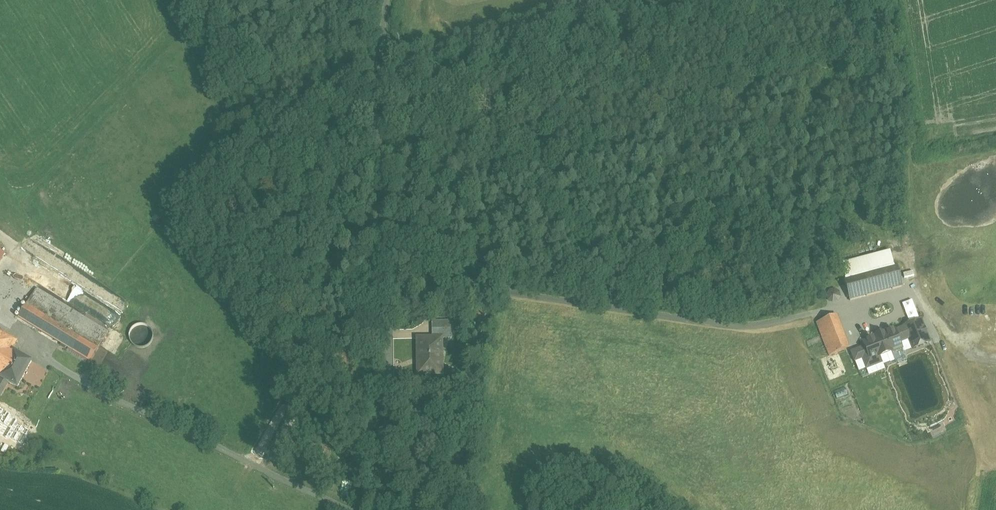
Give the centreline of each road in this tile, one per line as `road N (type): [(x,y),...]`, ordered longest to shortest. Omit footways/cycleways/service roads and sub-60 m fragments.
road 1 (unclassified): [(385,0),(375,81),(386,509)]

